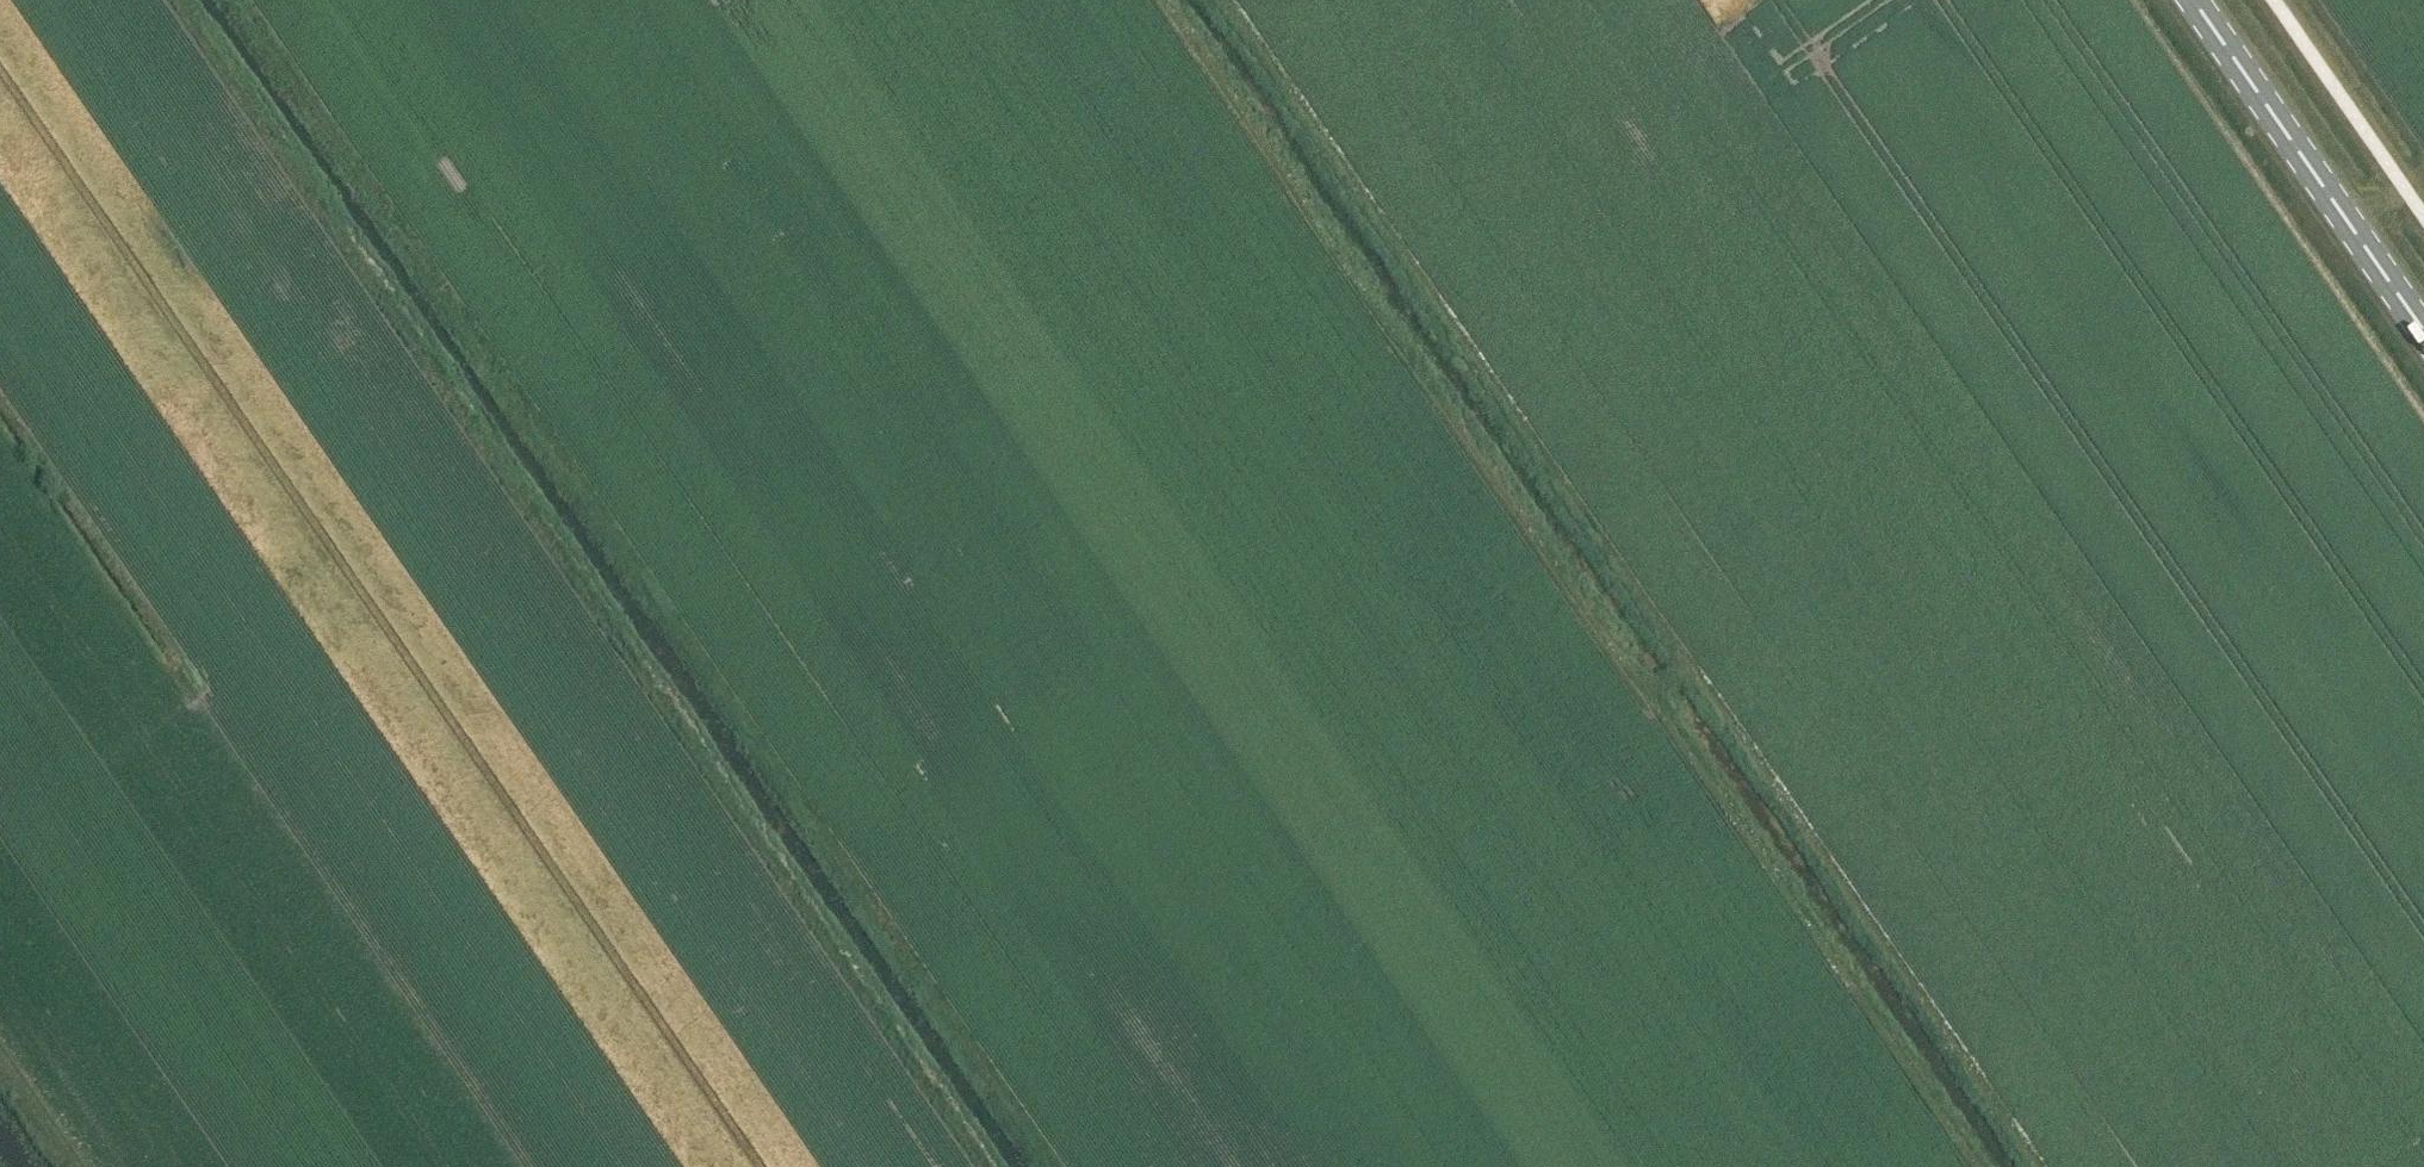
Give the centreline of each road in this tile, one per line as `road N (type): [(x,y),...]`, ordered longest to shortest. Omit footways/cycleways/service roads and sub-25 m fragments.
road 1 (primary): [(2423,332),(2194,0)]
road 2 (track): [(71,1166),(0,1067)]

